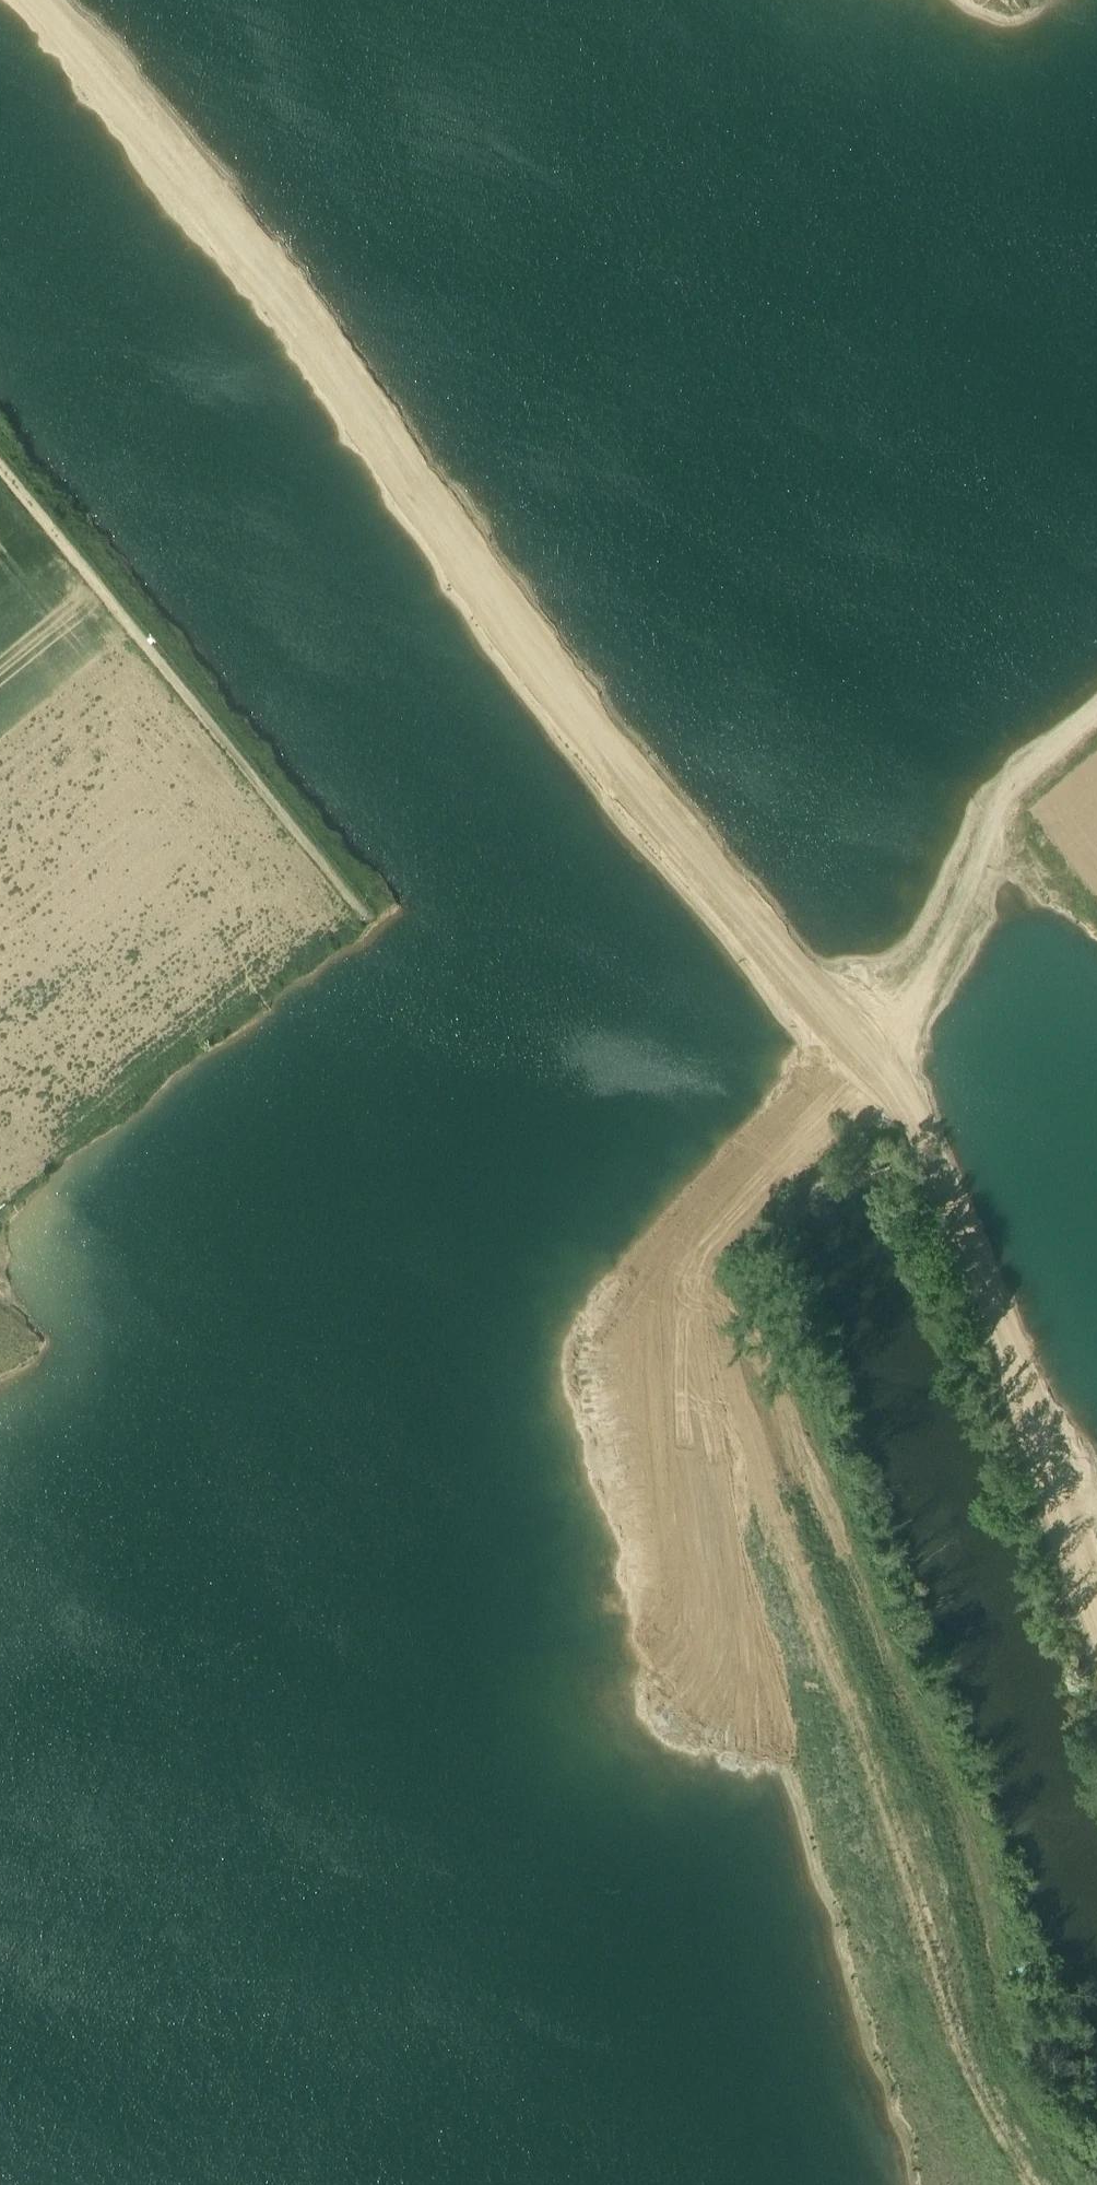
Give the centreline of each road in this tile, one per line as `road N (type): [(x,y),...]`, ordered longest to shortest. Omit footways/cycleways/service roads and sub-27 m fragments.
road 1 (track): [(1096,1612),(911,1104),(38,0)]
road 2 (track): [(0,459),(266,785)]

